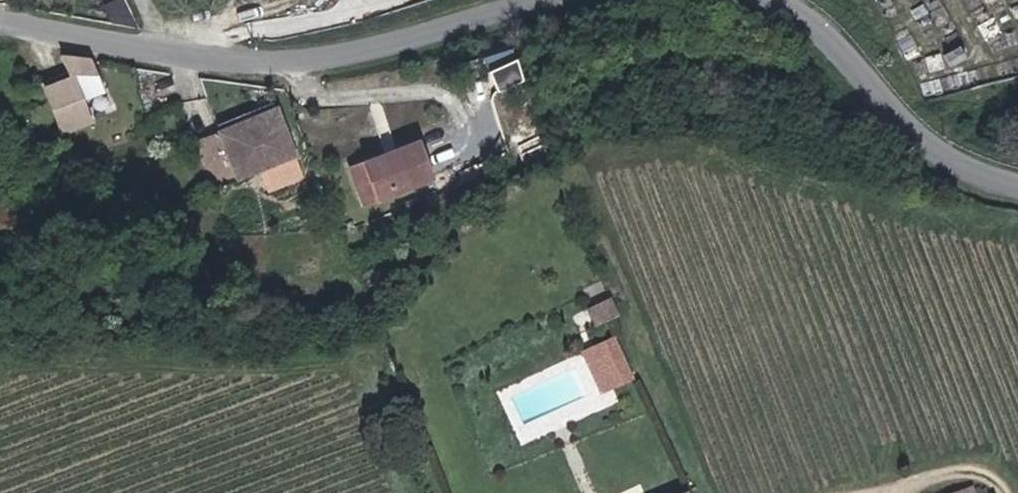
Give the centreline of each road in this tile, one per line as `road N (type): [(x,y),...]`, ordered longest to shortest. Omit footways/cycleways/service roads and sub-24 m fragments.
road 1 (tertiary): [(546,0),(316,60),(236,59),(0,17)]
road 2 (tertiary): [(1017,179),(930,147),(847,55),(783,0)]

